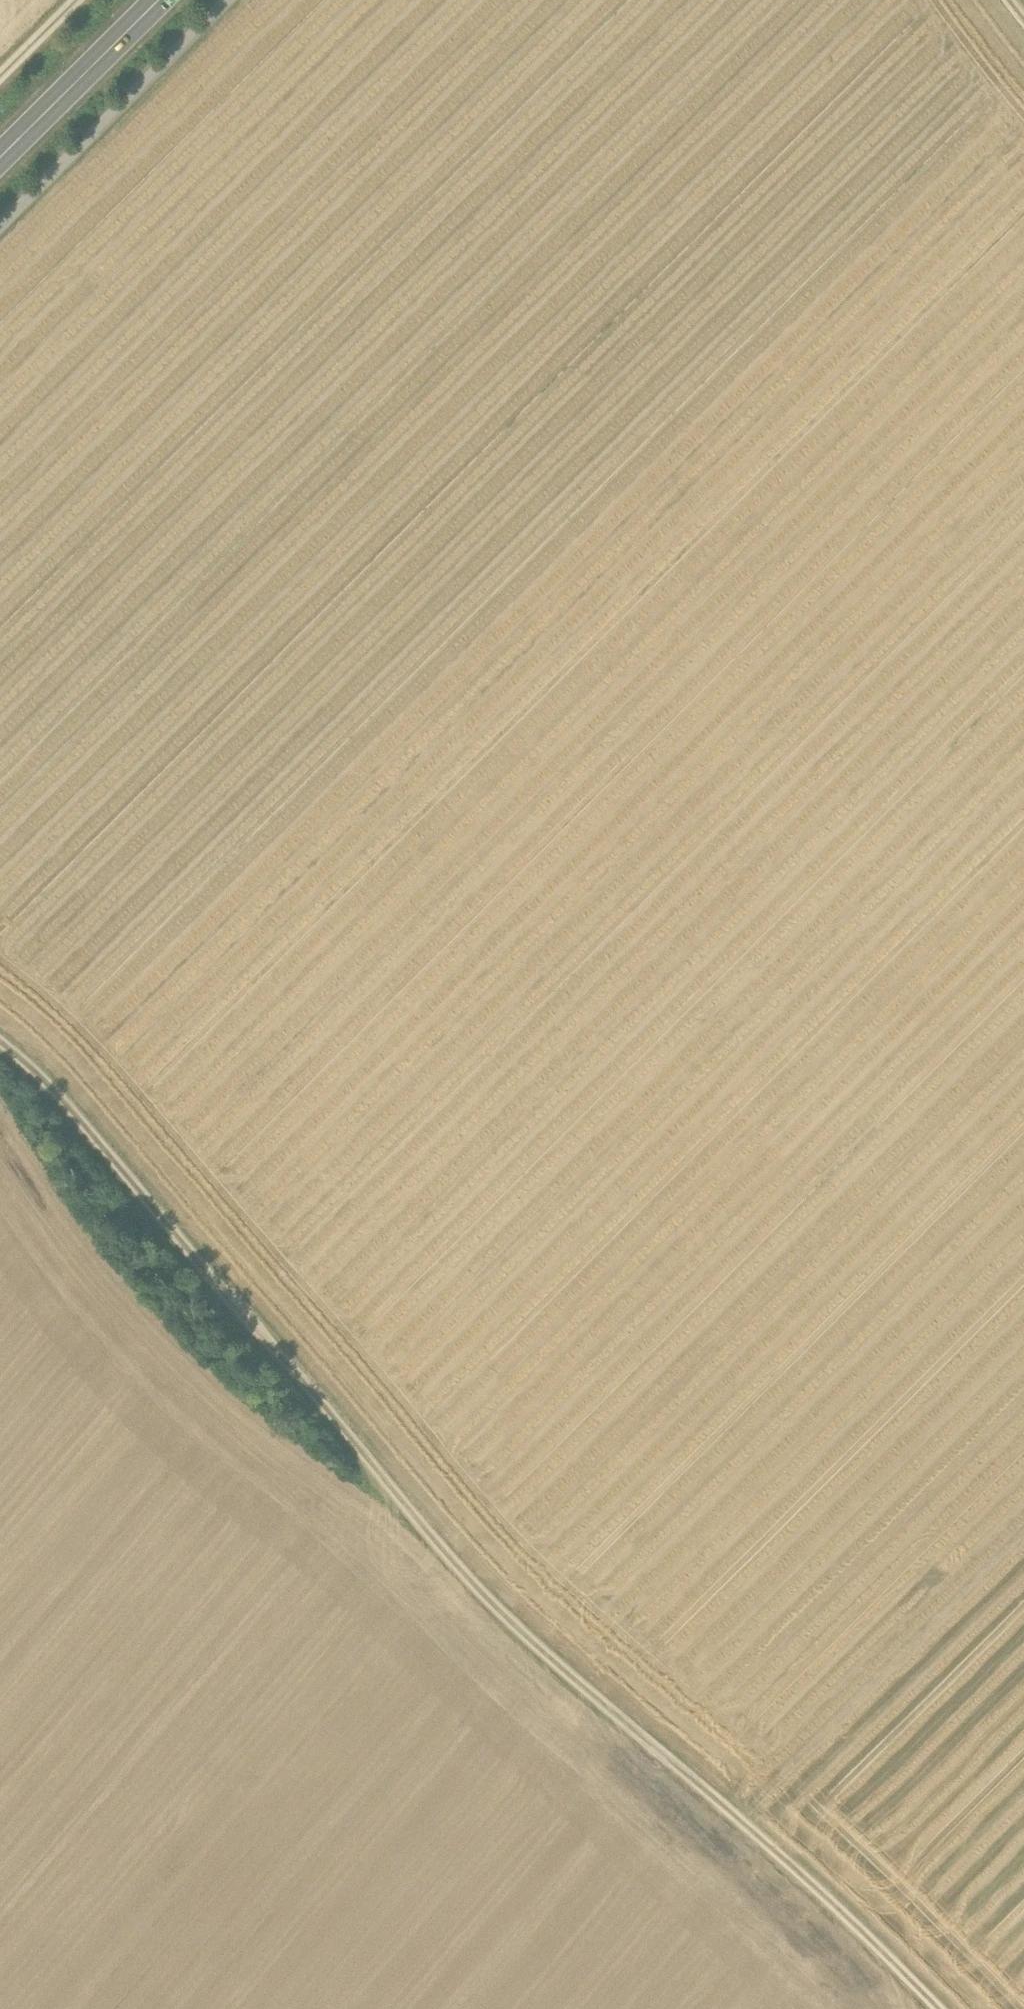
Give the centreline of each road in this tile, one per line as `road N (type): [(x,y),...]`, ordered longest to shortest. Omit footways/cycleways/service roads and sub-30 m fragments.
road 1 (track): [(0,1050),(68,1107),(412,1518),(540,1653),(792,1867),(937,2008)]
road 2 (track): [(0,229),(231,0)]
road 3 (secondary): [(0,163),(165,0)]

